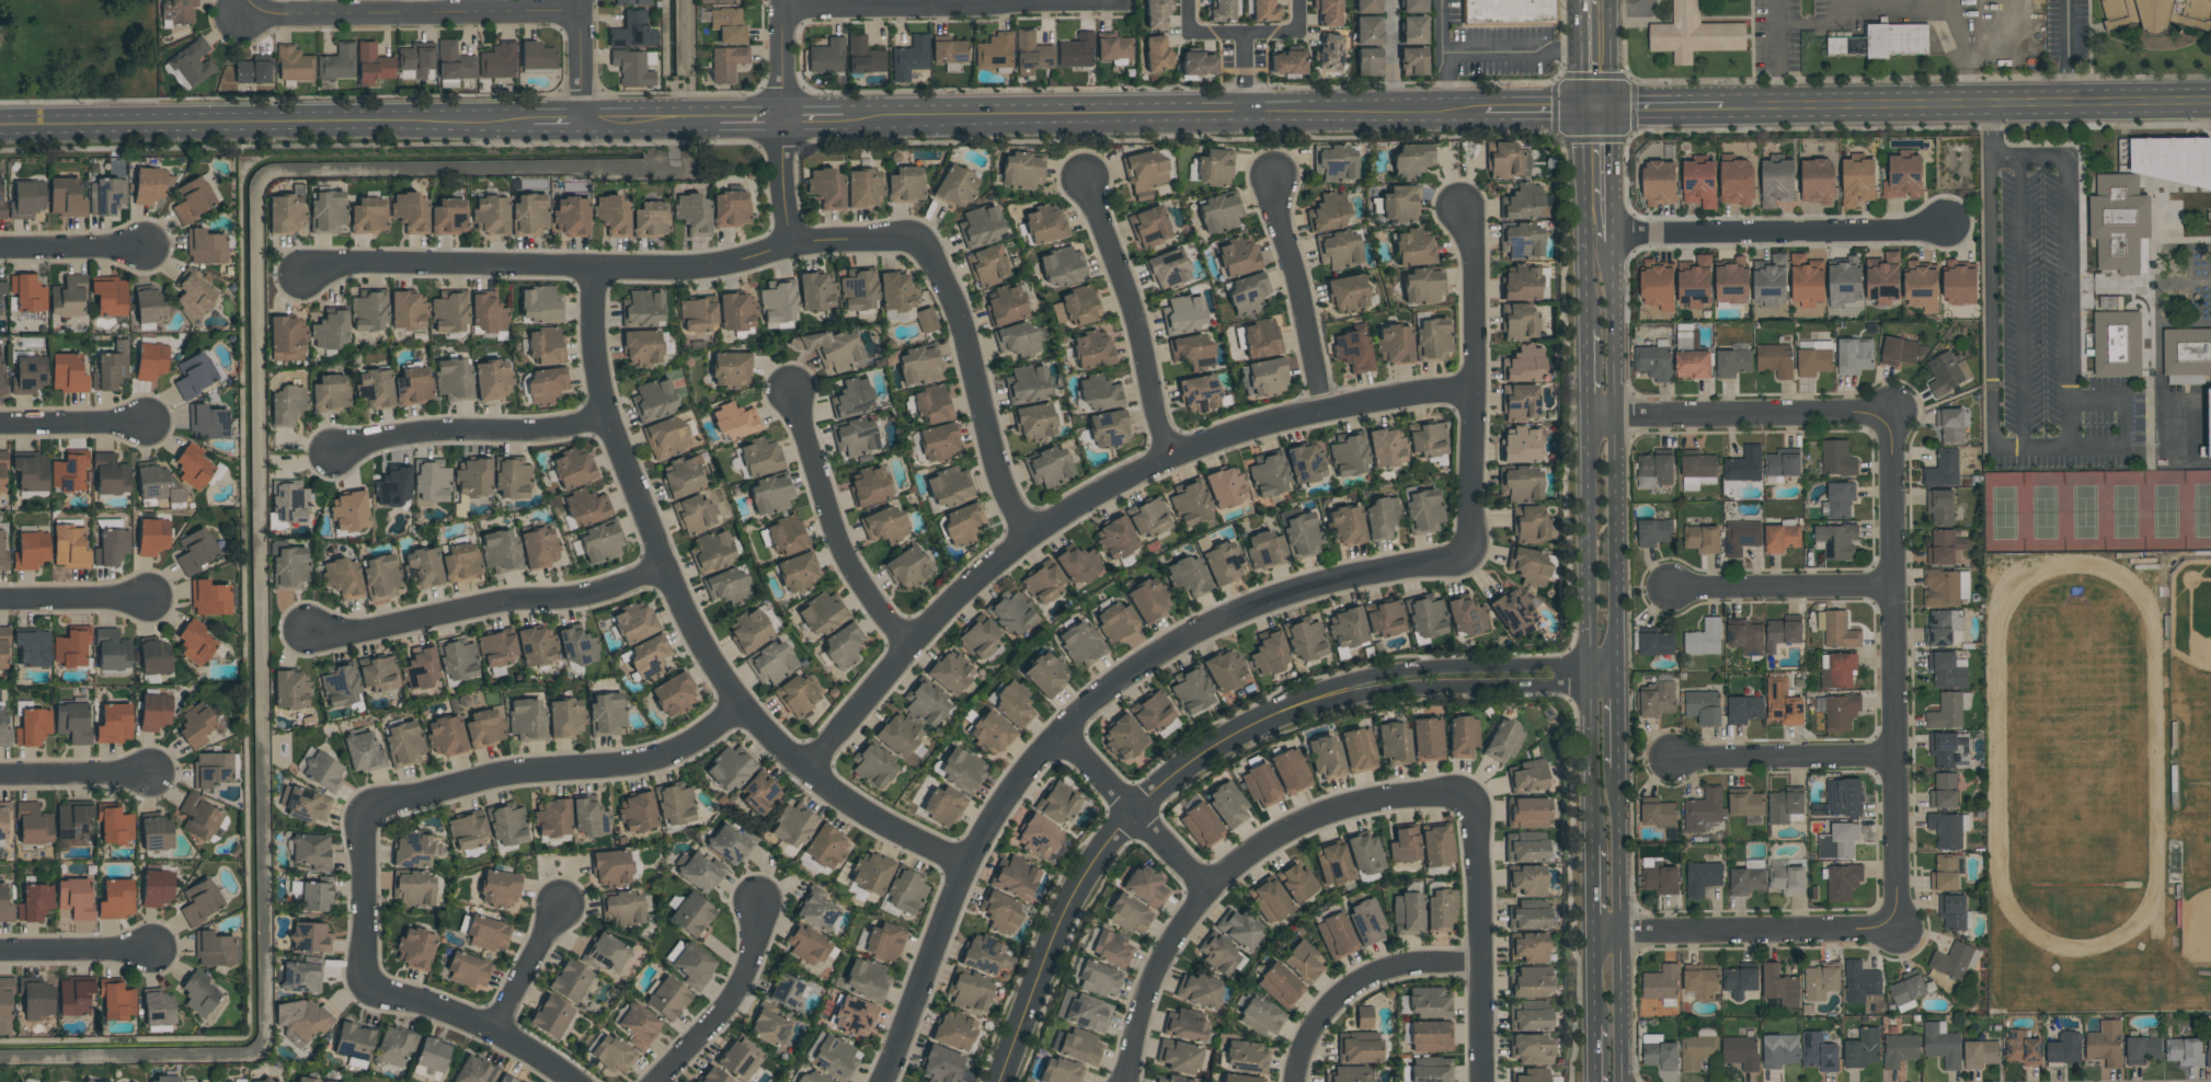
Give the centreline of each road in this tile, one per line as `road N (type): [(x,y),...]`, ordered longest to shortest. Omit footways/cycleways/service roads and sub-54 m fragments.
road 1 (residential): [(1462,555),(1303,590),(1222,620),(1154,660),(1062,733),(1015,785),(964,868),(885,1081)]
road 2 (residential): [(1474,383),(1325,410),(1166,458),(1021,537),(907,644),(810,772)]
road 3 (residential): [(588,266),(605,422),(658,566),(737,707),(877,820),(964,868)]
road 4 (secondary): [(843,117),(1483,110)]
road 5 (residential): [(305,266),(704,267),(784,248),(923,239)]
road 6 (secondary): [(0,130),(523,124)]
road 7 (residential): [(1895,412),(1900,931)]
road 8 (secondary): [(1693,106),(2210,102)]
road 9 (residential): [(1478,806),(1422,795),(1371,799),(1284,830),(1202,884),(1155,977),(1122,1081)]
road 10 (secondary): [(1586,415),(1593,849)]
road 11 (secondary): [(1617,663),(1612,233)]
road 12 (tertiary): [(1617,663),(1378,671),(1247,718),(1212,747)]
road 13 (tertiary): [(1212,747),(1376,693),(1617,686)]
road 14 (tertiary): [(999,1081),(1058,921),(1085,873),(1133,810),(1212,747)]
road 15 (residential): [(359,807),(503,776),(638,764),(696,744),(737,707)]
road 16 (residential): [(658,566),(570,597),(526,596),(335,635),(299,634)]
road 17 (residential): [(1459,208),(1475,267),(1469,541),(1462,555)]
road 18 (residential): [(780,5),(1124,2)]
road 19 (residential): [(244,15),(577,12)]
road 20 (residential): [(1944,222),(1893,231),(1612,233)]
road 21 (residential): [(923,239),(1021,537)]
road 22 (residential): [(1586,415),(1895,412)]
road 23 (secondary): [(1623,1081),(1616,773)]
road 24 (residential): [(1595,933),(1900,931)]
road 25 (residential): [(1166,458),(1089,177)]
road 26 (residential): [(907,644),(839,546),(794,394)]
road 27 (residential): [(1479,1081),(1478,806)]
road 28 (residential): [(605,422),(337,447)]
road 29 (residential): [(780,0),(784,248)]
road 30 (residential): [(1478,967),(1420,963),(1374,975),(1325,1015),(1297,1081)]
road 31 (residential): [(1325,410),(1269,179)]
road 32 (residential): [(572,1081),(495,1026),(362,977)]
road 33 (residential): [(1672,761),(1895,759)]
road 34 (residential): [(1671,589),(1892,589)]
road 35 (secondary): [(1581,107),(1584,324)]
road 36 (residential): [(658,1081),(734,999),(758,905)]
road 37 (residential): [(1202,884),(1062,733)]
road 38 (residential): [(1187,0),(1188,36),(1302,34),(1301,0)]
road 39 (residential): [(362,977),(359,807)]
road 40 (residential): [(0,948),(158,944)]
road 41 (residential): [(0,427),(148,424)]
road 42 (residential): [(0,780),(148,778)]
road 43 (residential): [(0,604),(146,600)]
road 44 (residential): [(0,251),(146,248)]
road 45 (residential): [(495,1026),(564,902)]
road 46 (secondary): [(581,123),(720,119)]
road 47 (secondary): [(1612,233),(1614,107)]
road 48 (residential): [(577,0),(581,123)]

